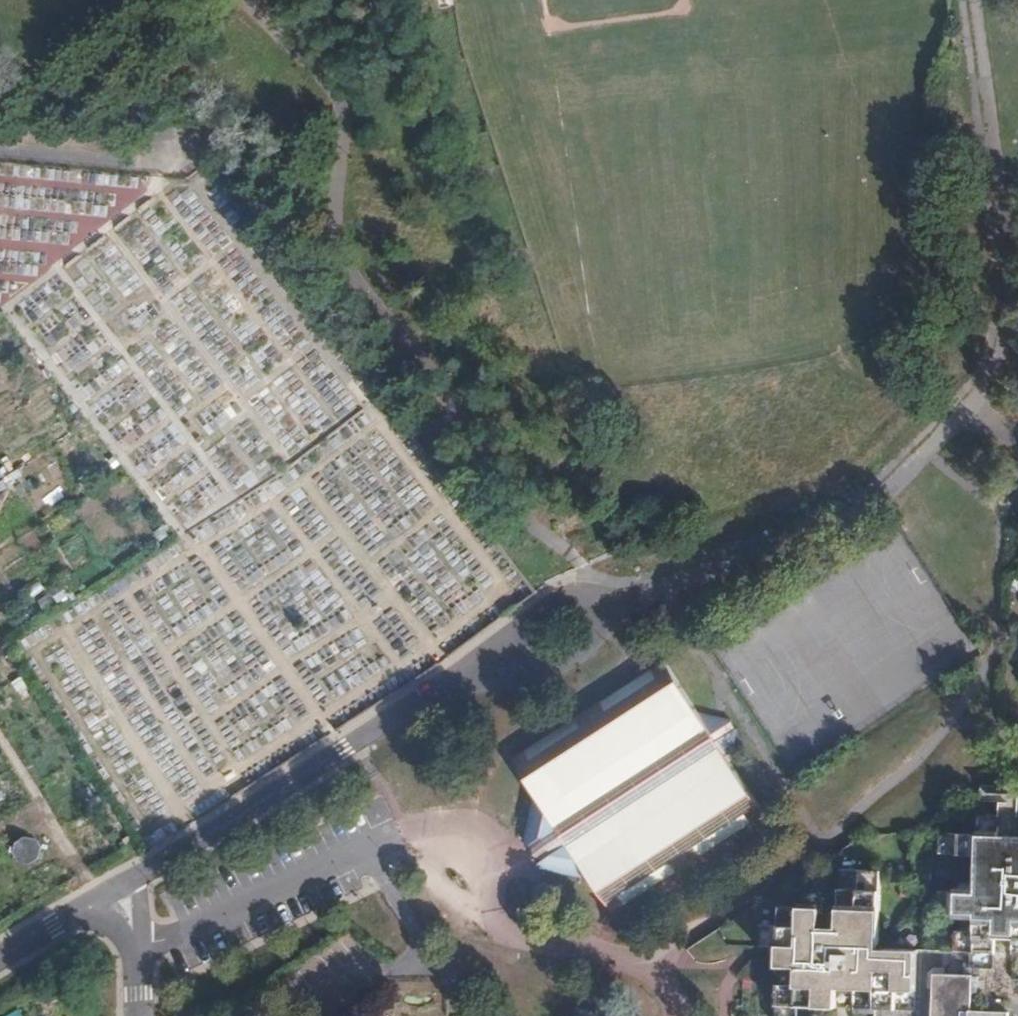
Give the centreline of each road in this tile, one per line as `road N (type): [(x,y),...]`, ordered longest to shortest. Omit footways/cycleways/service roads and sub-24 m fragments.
road 1 (residential): [(134,878),(445,684)]
road 2 (residential): [(445,684),(557,609),(586,601),(602,606),(606,638),(555,664)]

